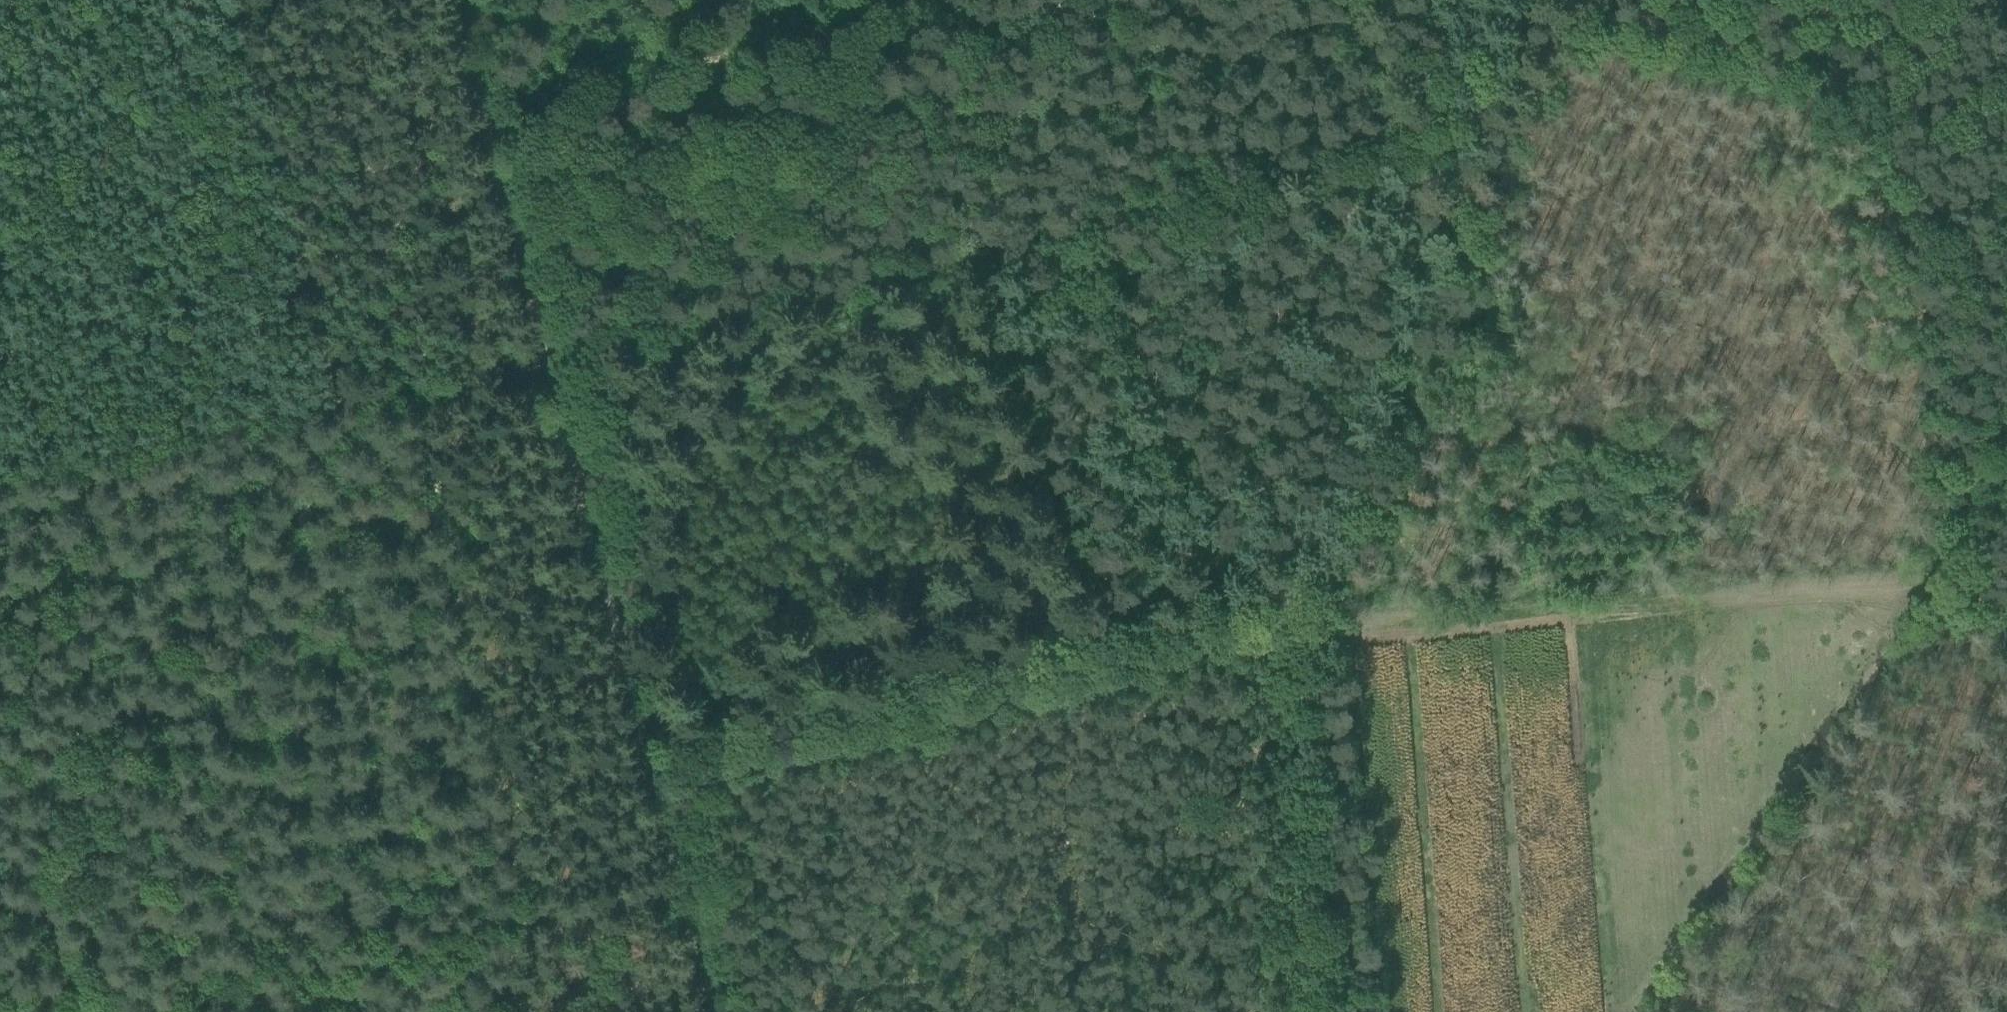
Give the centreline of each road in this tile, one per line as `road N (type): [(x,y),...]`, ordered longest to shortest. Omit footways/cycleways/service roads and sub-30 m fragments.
road 1 (track): [(1398,126),(536,354)]
road 2 (track): [(536,354),(453,0)]
road 3 (track): [(1984,588),(1954,546),(2006,465)]

